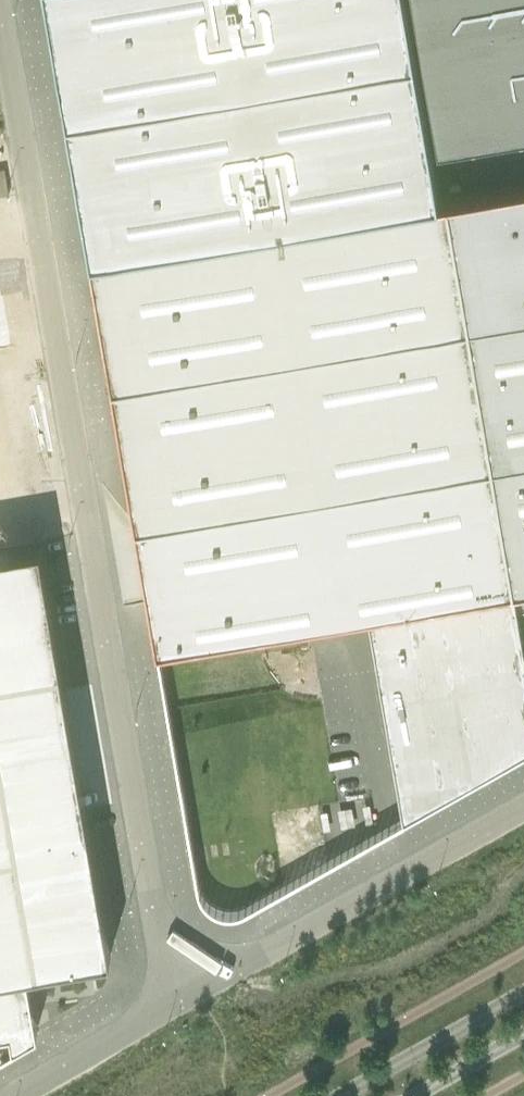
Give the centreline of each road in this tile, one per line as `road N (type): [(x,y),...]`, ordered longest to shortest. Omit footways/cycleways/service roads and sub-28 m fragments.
road 1 (unclassified): [(199,990),(161,920),(1,0)]
road 2 (unclassified): [(199,990),(523,807)]
road 3 (unclassified): [(16,1095),(199,990)]
road 4 (secondary): [(523,995),(345,1095)]
road 5 (secondary): [(419,1095),(523,1036)]

